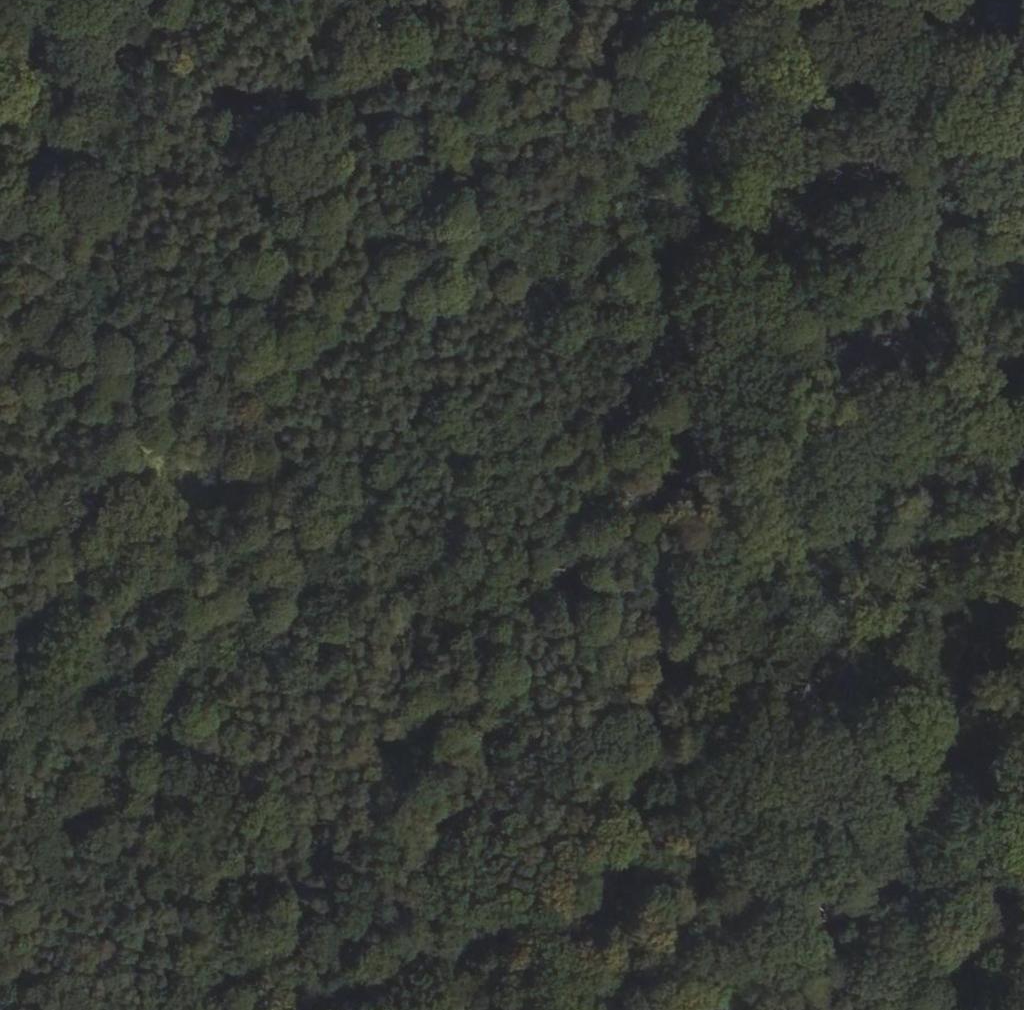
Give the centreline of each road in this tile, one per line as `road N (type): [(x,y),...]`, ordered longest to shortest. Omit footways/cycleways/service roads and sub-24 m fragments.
road 1 (track): [(347,1009),(1023,710)]

